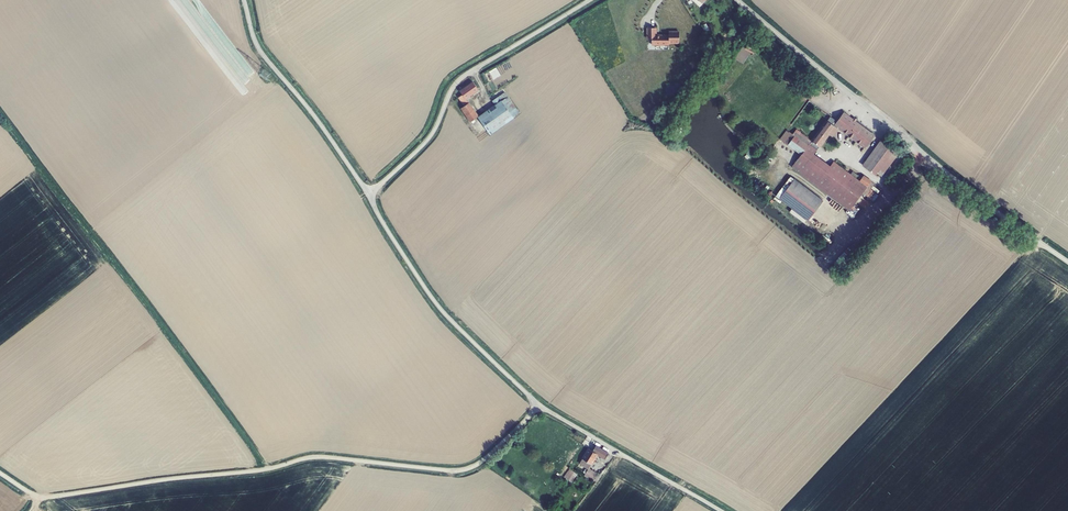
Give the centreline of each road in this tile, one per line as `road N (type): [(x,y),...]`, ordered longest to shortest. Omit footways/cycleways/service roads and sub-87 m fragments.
road 1 (unclassified): [(538,404),(485,459),(461,471),(314,457),(38,497)]
road 2 (tertiary): [(737,0),(1067,262)]
road 3 (unclassified): [(369,196),(429,138),(461,78),(591,0)]
road 4 (unclassified): [(369,196),(438,307),(538,404)]
road 5 (unclassified): [(244,0),(262,52),(369,196)]
road 6 (unclassified): [(538,404),(721,510)]

